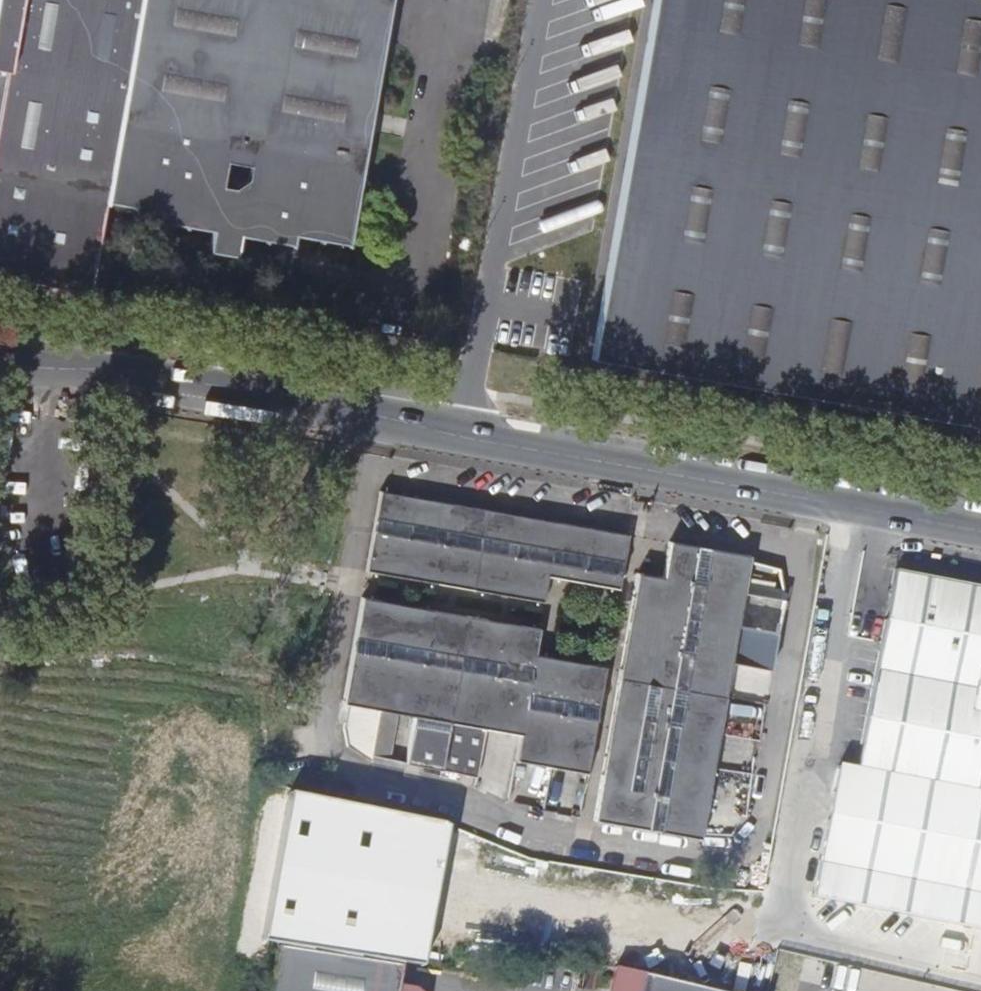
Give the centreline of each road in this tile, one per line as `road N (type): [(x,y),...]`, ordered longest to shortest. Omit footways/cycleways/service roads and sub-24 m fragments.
road 1 (unclassified): [(0,359),(215,388),(980,530)]

